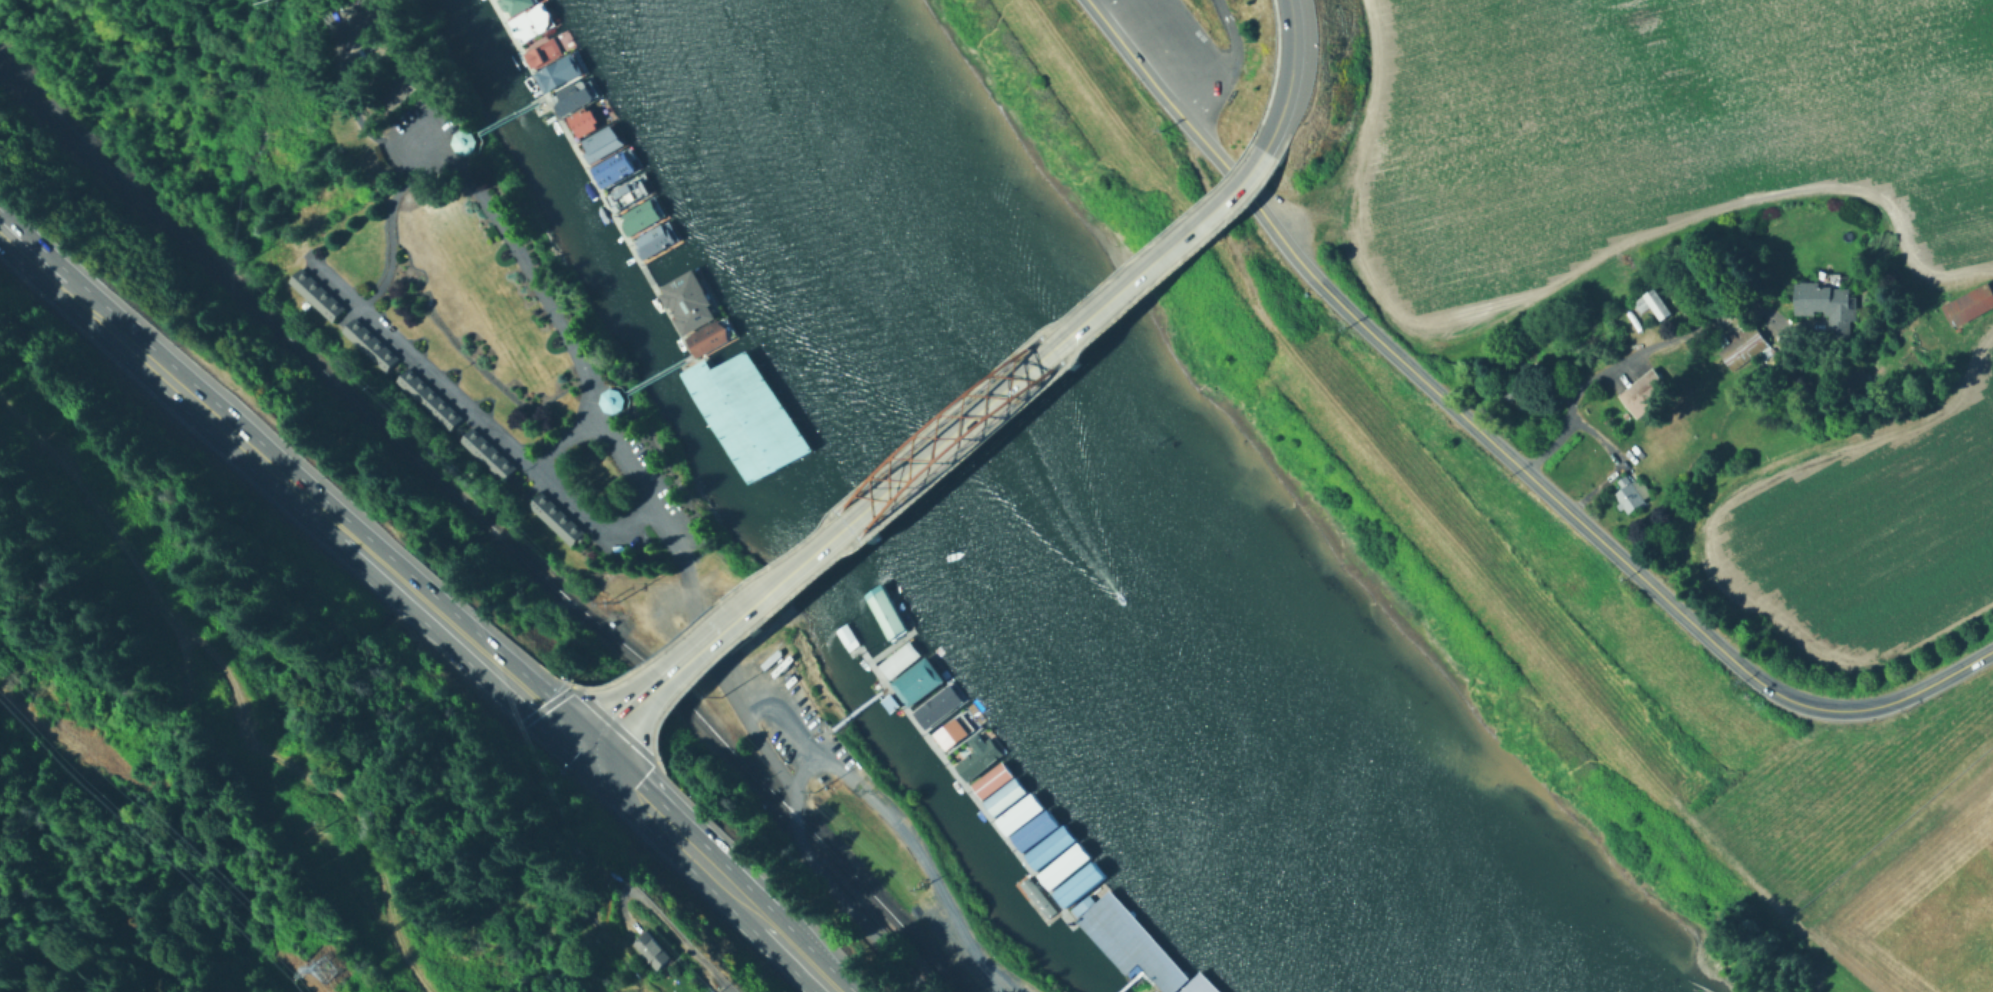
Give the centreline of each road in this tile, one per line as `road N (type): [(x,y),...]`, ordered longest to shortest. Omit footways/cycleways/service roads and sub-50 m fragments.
road 1 (tertiary): [(1179,120),(1319,287),(1729,661)]
road 2 (residential): [(418,144),(470,176),(544,292),(583,363),(591,419),(657,503),(701,633),(795,793)]
road 3 (track): [(428,991),(341,796),(250,737),(213,656),(155,595),(56,454),(0,397)]
road 4 (secondary): [(1259,151),(1202,216),(713,632)]
road 5 (residential): [(307,253),(594,526),(626,528),(657,503)]
road 6 (trunk): [(322,518),(0,225)]
road 7 (trunk): [(836,991),(577,749)]
road 8 (residential): [(795,793),(804,772),(824,761),(868,790),(931,867),(1002,991)]
road 9 (residential): [(931,991),(818,865),(803,843),(795,793)]
road 10 (tertiary): [(1729,661),(1767,691),(1833,712),(1883,706),(1936,683)]
road 11 (trunk): [(577,749),(427,612)]
road 12 (secondary): [(1259,151),(1285,87),(1285,0)]
road 13 (secondary): [(713,632),(605,725)]
road 14 (tertiary): [(1091,8),(1179,120)]
road 15 (trunk): [(427,612),(322,518)]
road 16 (residential): [(635,896),(726,991)]

